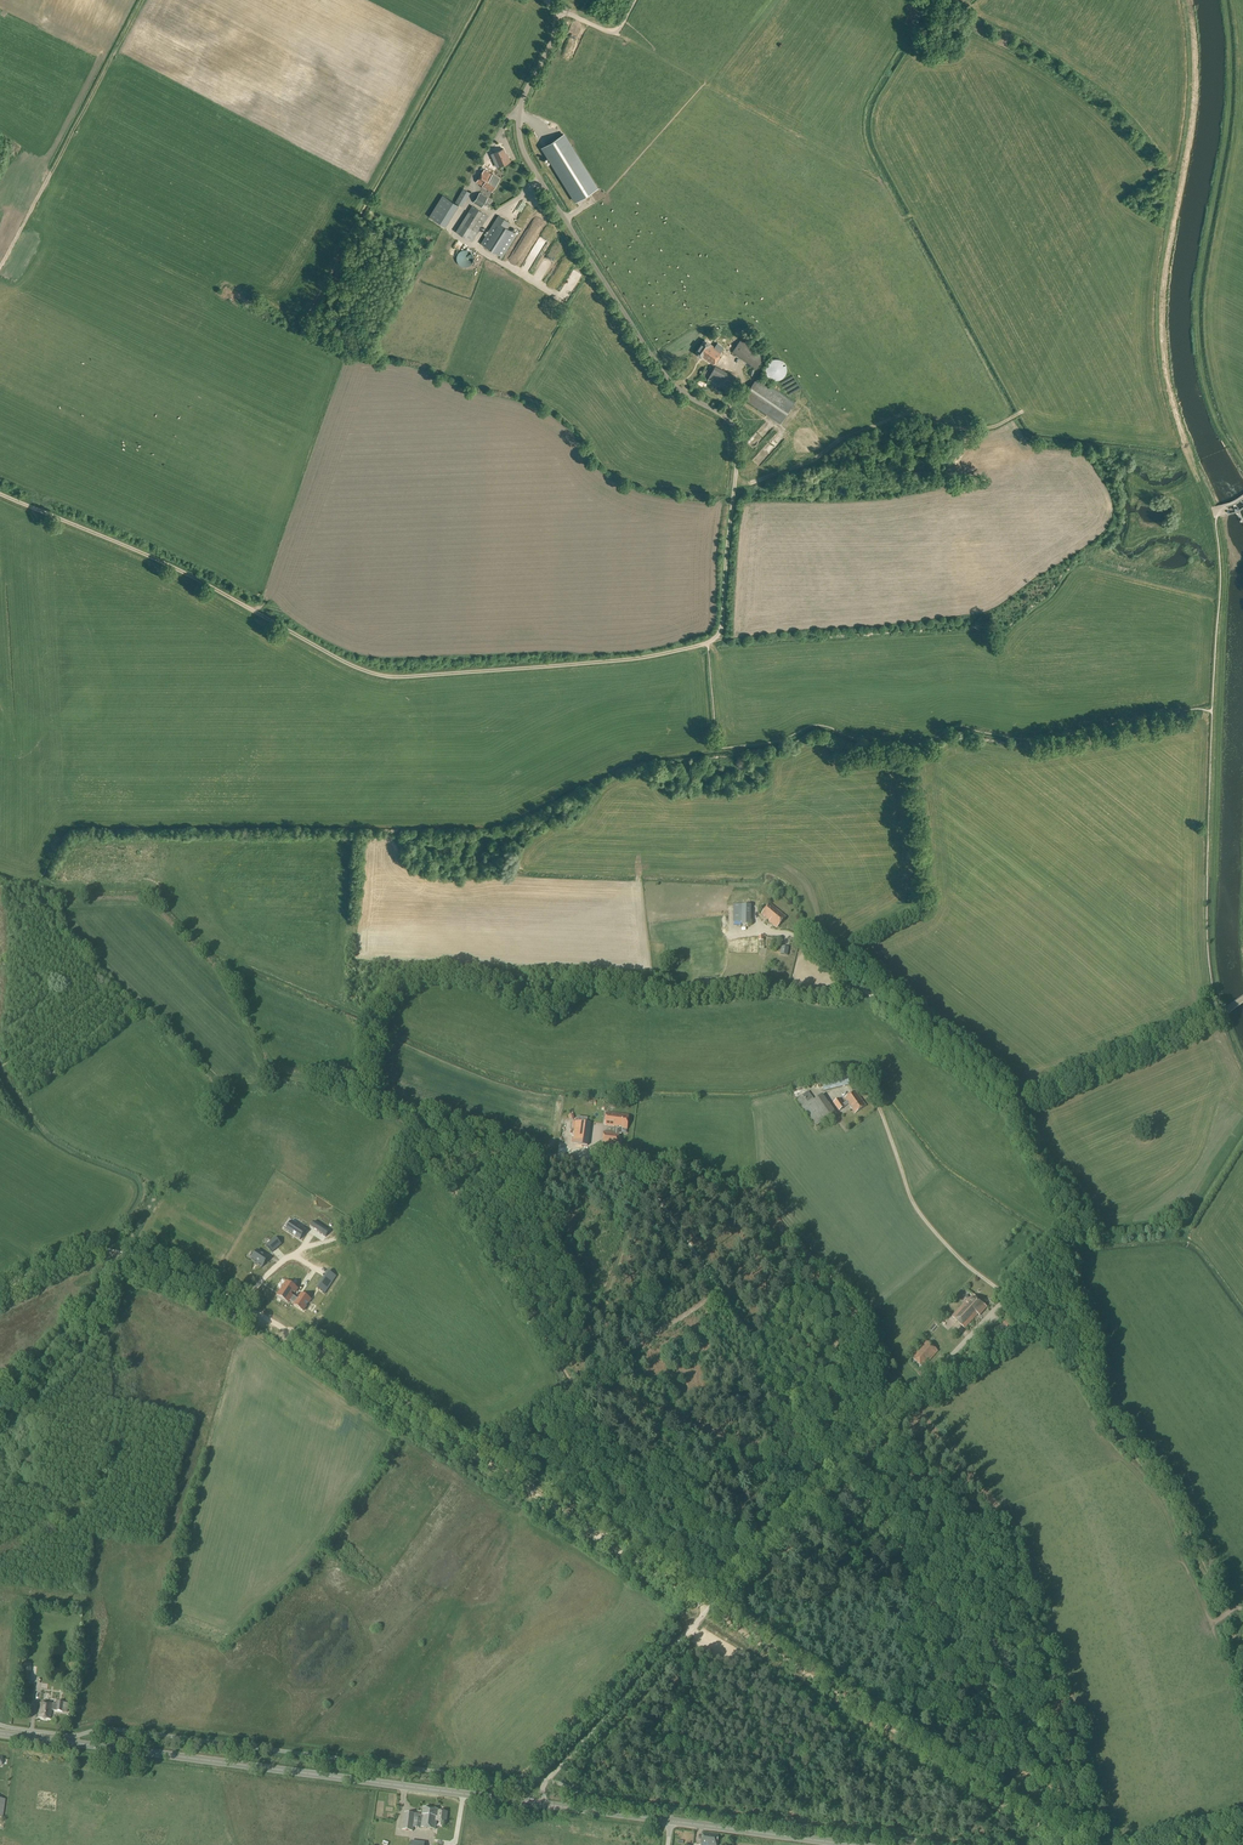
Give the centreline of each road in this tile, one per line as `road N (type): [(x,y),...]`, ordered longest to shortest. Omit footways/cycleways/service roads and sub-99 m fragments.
road 1 (unclassified): [(542,1786),(1078,1223),(1077,1204),(1029,1145),(1022,1125),(1029,1105),(1242,1000)]
road 2 (track): [(0,494),(190,574),(379,675),(632,659),(707,643)]
road 3 (track): [(471,1452),(1066,1844)]
road 4 (unclassified): [(737,443),(728,419),(684,395),(657,366),(525,153),(521,115),(558,38),(560,20),(547,0)]
road 5 (secondary): [(0,1734),(524,1803)]
road 6 (track): [(840,1473),(629,1153),(590,1151),(589,1172),(643,1185)]
road 7 (track): [(1224,0),(1228,113),(1196,328),(1212,410),(1242,474)]
road 8 (track): [(1006,1298),(1068,1312),(1095,1411),(1242,1621)]
road 9 (track): [(261,1315),(116,1254),(74,1256),(0,1293)]
road 10 (track): [(292,1333),(471,1452)]
road 11 (track): [(707,643),(723,619),(737,443)]
road 12 (track): [(865,994),(1024,1113)]
road 13 (track): [(586,1160),(530,1151),(409,1103)]
road 14 (secondary): [(671,1822),(851,1844)]
road 15 (track): [(327,1244),(378,1222),(415,1151)]
road 16 (secondary): [(543,1805),(671,1822)]

